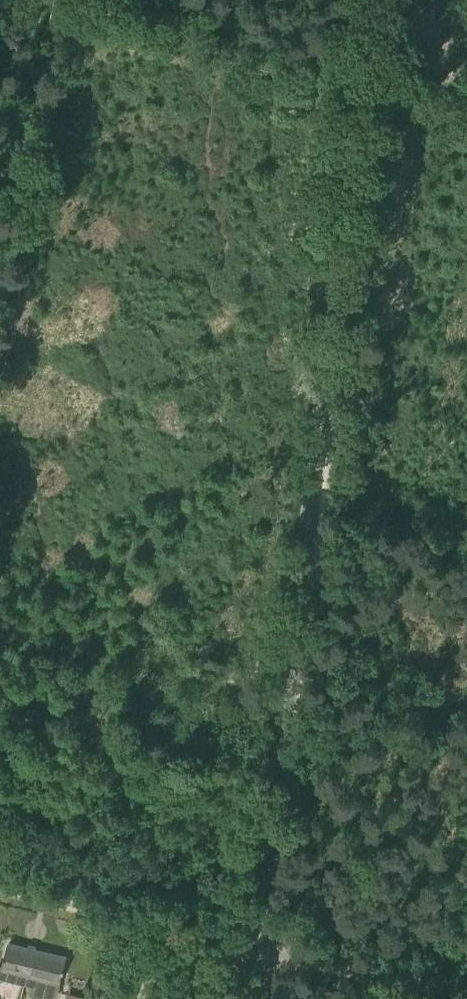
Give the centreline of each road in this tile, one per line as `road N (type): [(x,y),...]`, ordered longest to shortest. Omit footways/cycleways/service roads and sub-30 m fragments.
road 1 (unclassified): [(249,998),(374,0)]
road 2 (track): [(255,947),(0,888)]
road 3 (track): [(466,996),(255,947)]

